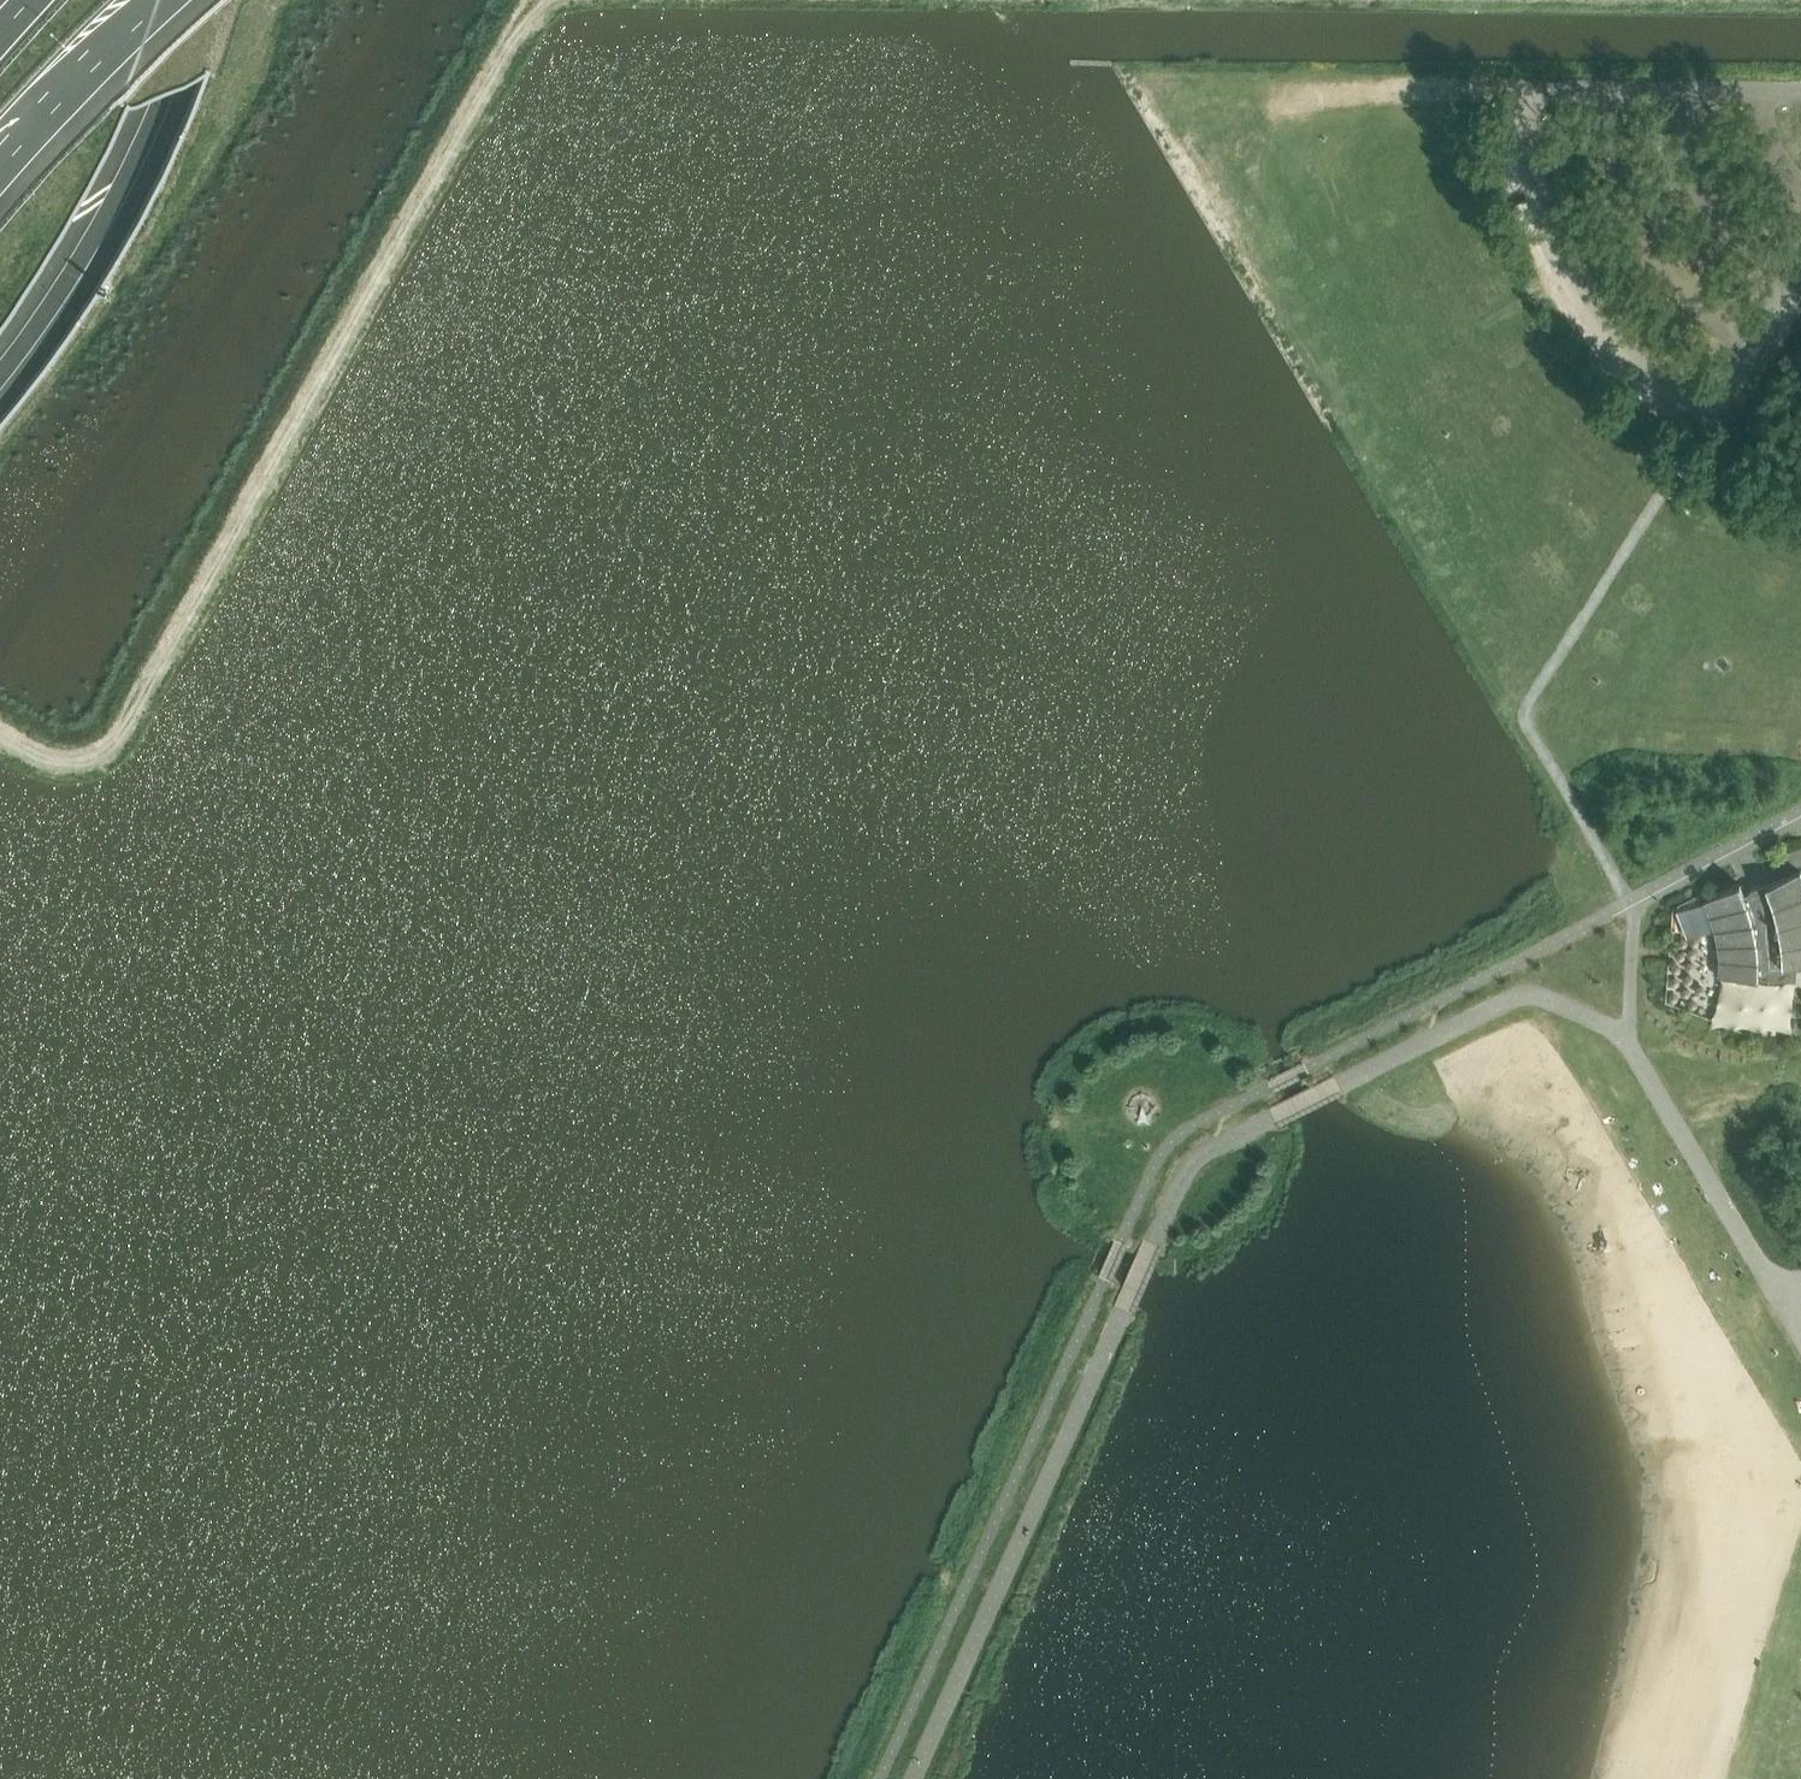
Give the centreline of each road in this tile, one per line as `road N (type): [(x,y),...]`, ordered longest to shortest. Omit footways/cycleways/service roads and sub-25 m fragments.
road 1 (motorway): [(0,376),(112,205),(162,97),(191,0)]
road 2 (motorway): [(0,157),(166,0)]

